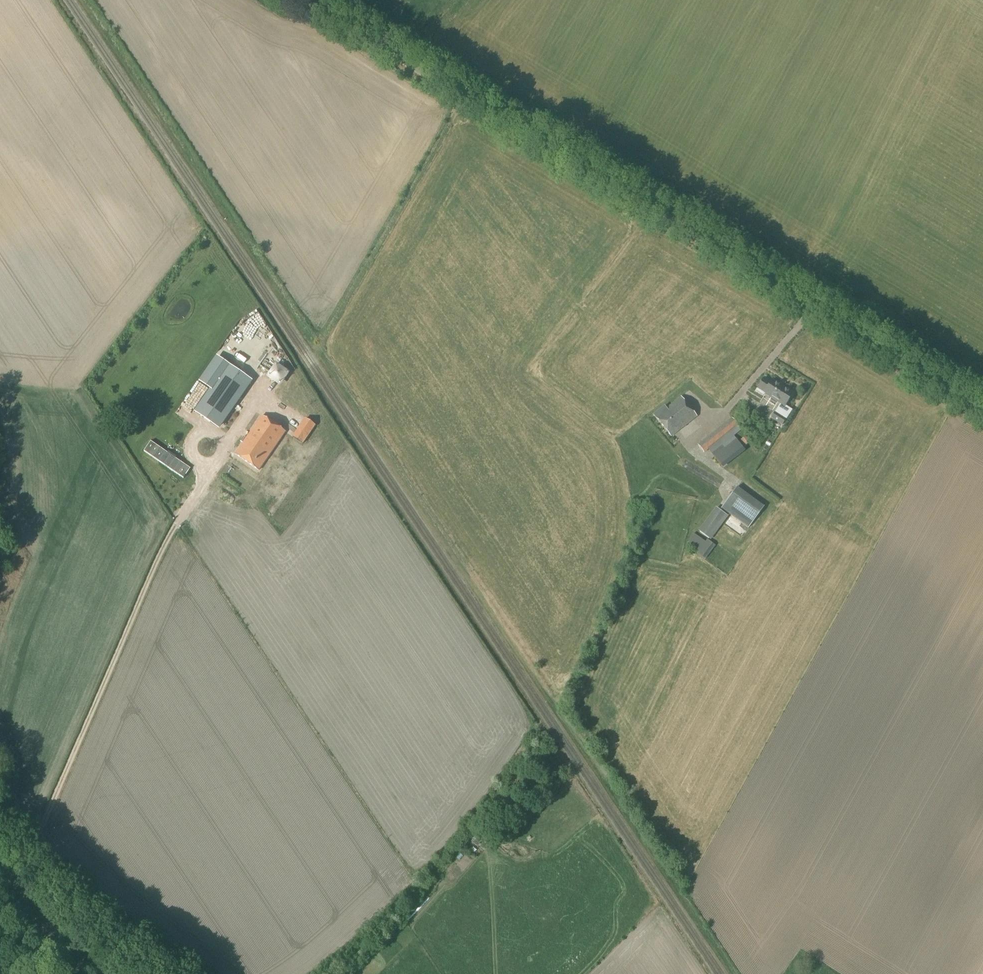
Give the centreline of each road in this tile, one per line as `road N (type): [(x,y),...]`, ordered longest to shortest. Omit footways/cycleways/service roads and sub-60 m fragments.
road 1 (unclassified): [(982,411),(302,0)]
road 2 (track): [(455,0),(431,36),(475,77),(318,345)]
road 3 (primary): [(92,973),(0,888)]

